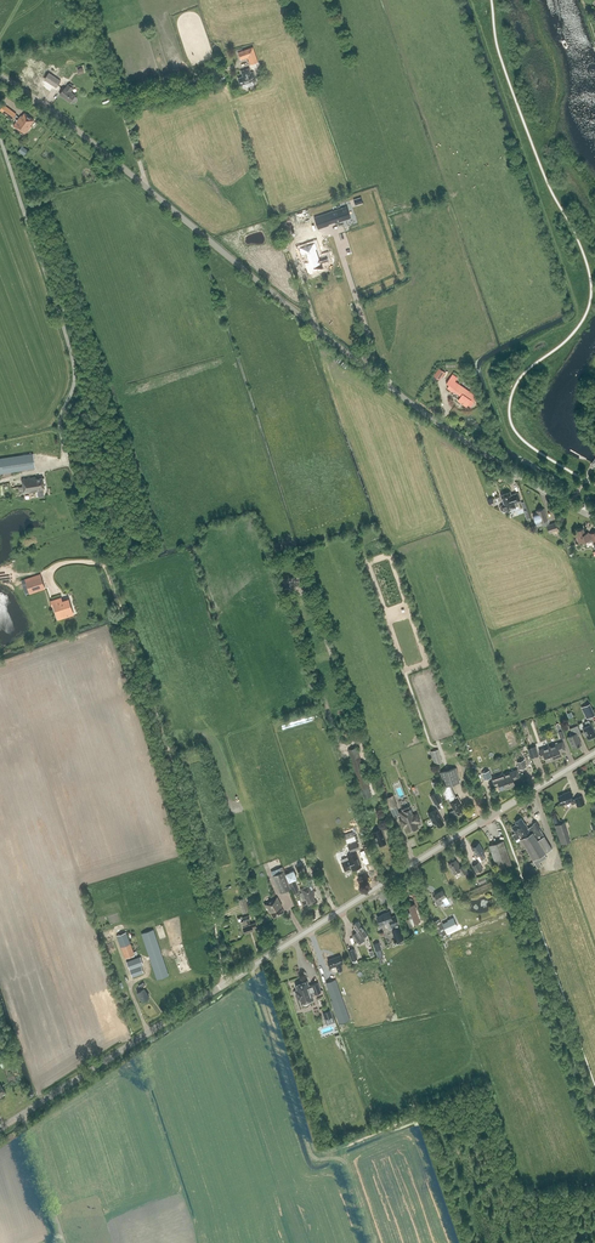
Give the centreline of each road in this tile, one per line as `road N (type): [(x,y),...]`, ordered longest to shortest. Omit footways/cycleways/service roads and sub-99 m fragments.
road 1 (track): [(225,986),(173,759),(63,445),(61,418),(74,362),(0,137)]
road 2 (unclassified): [(594,518),(460,438),(358,362),(0,75)]
road 3 (tertiary): [(0,1129),(594,753)]
road 4 (track): [(341,1160),(313,1158),(251,968)]

